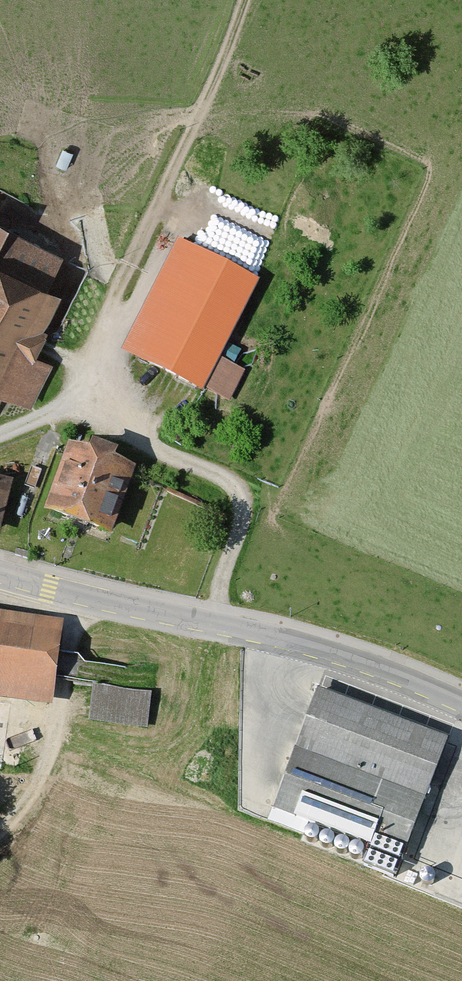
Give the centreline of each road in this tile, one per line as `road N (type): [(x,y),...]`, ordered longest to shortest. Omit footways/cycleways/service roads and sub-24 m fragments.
road 1 (unclassified): [(461,703),(343,655),(0,570)]
road 2 (track): [(117,298),(248,0)]
road 3 (track): [(78,593),(61,722),(37,783),(0,826)]
road 4 (track): [(185,618),(172,657),(152,675),(61,671)]

